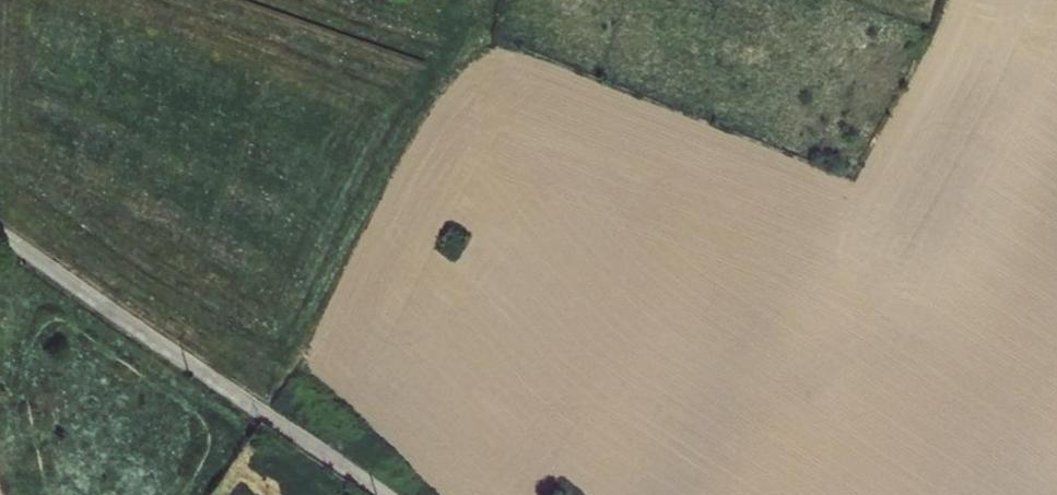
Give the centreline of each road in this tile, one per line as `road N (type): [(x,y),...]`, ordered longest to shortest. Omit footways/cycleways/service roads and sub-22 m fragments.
road 1 (unclassified): [(382,494),(0,237)]

